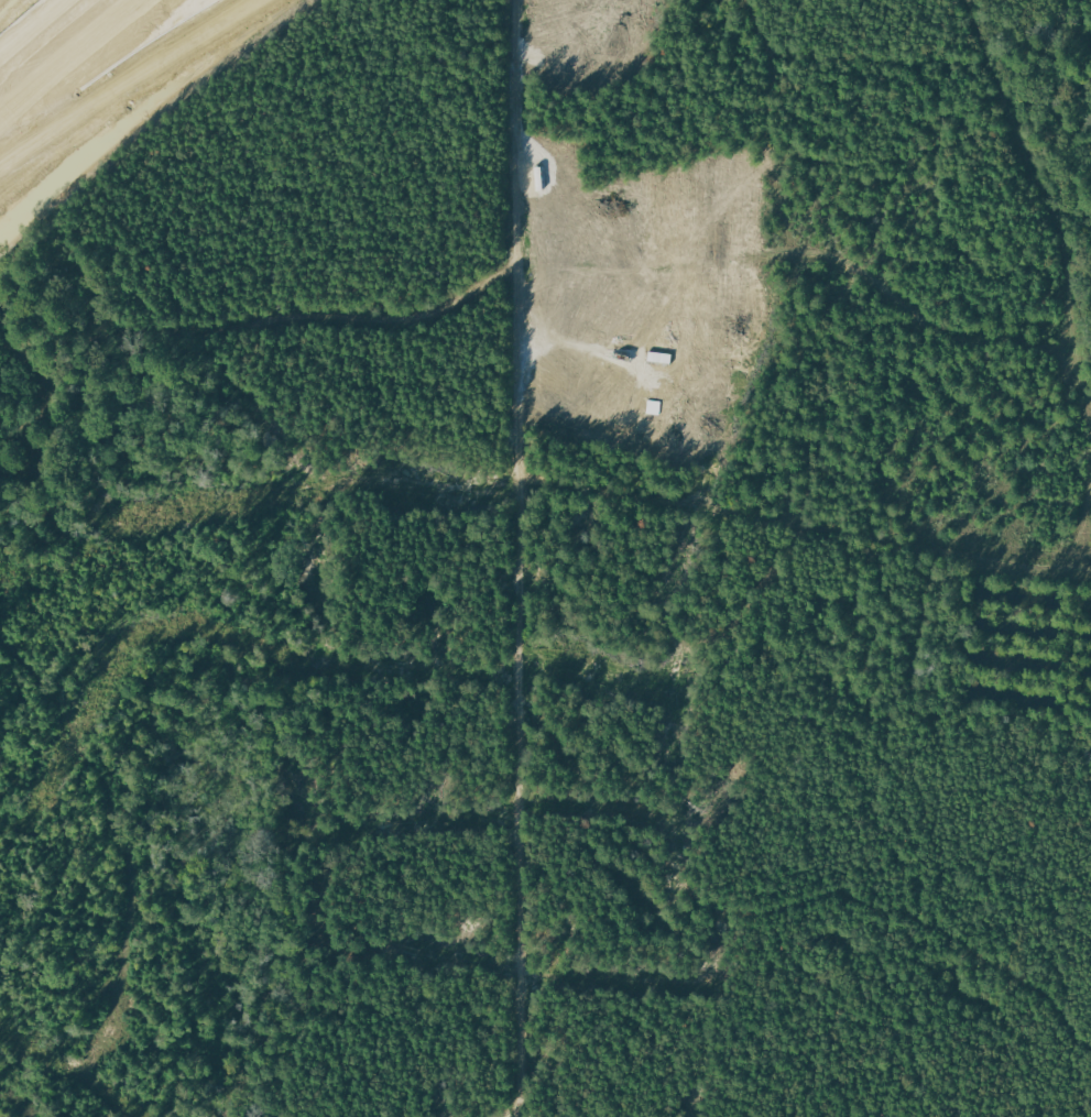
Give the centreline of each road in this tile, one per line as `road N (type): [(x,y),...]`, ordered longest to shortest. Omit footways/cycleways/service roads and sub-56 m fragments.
road 1 (residential): [(517,1116),(521,0)]
road 2 (motorway): [(0,175),(270,0)]
road 3 (motorway): [(0,124),(144,0)]

